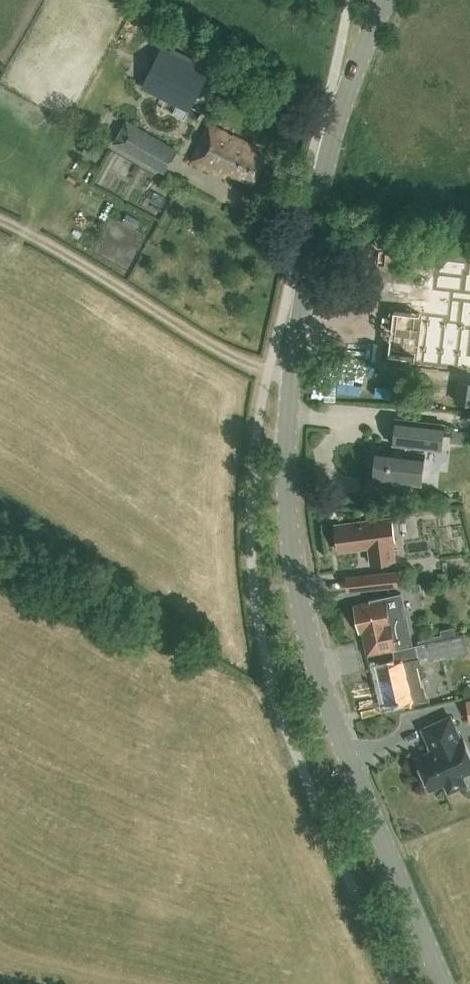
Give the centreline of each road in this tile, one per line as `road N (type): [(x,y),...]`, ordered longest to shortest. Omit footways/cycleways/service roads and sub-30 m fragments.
road 1 (tertiary): [(447,983),(336,732),(294,556),(289,502),(292,378),(318,202),(359,57),(385,0)]
road 2 (track): [(292,378),(235,359),(0,219)]

